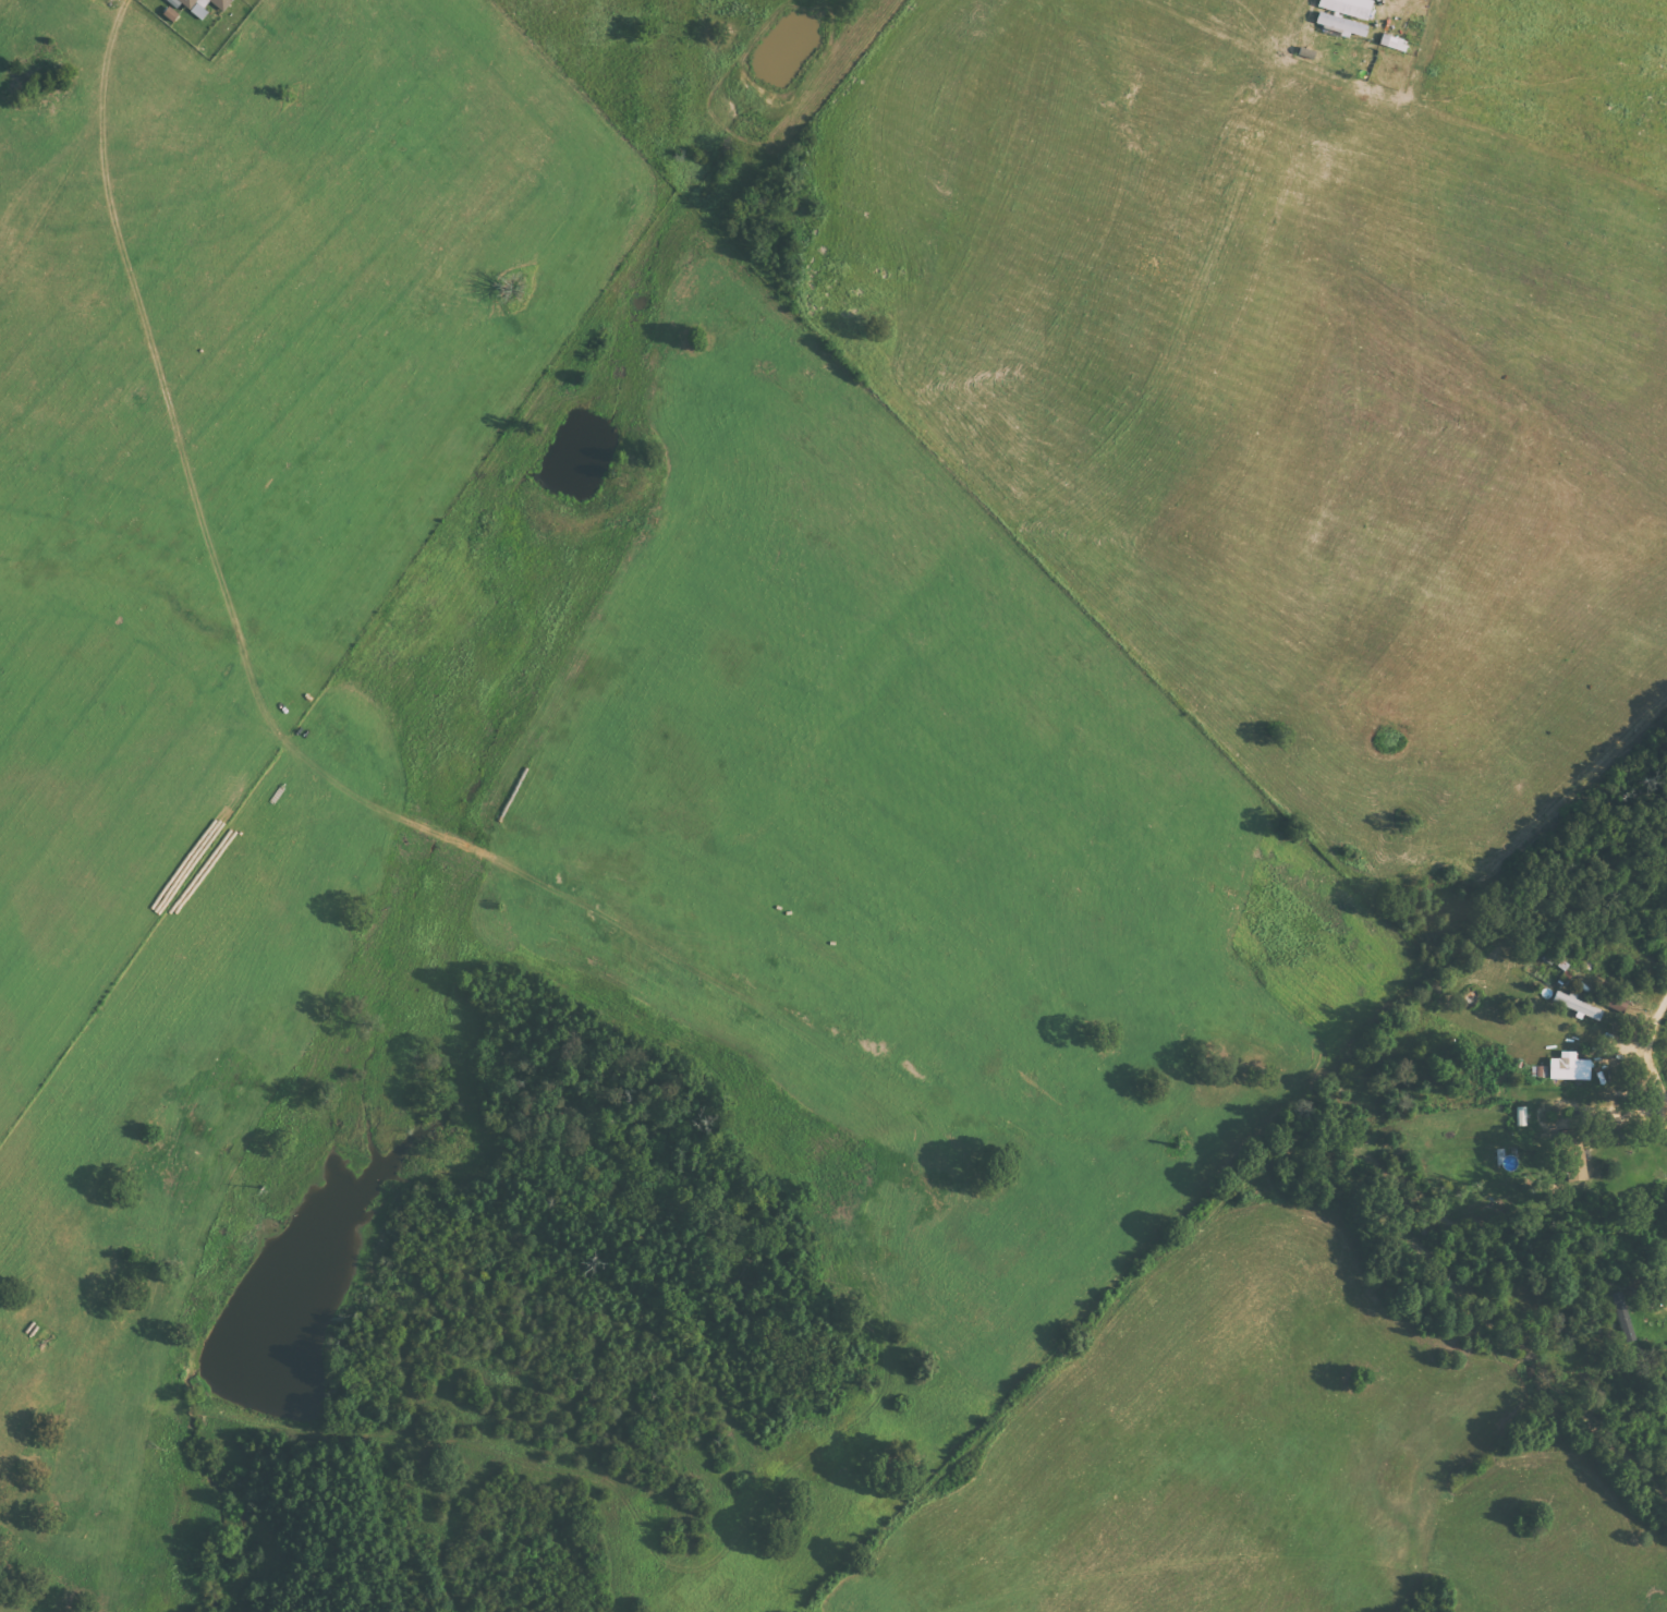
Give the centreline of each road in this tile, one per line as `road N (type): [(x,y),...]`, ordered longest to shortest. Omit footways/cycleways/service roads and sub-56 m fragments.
road 1 (residential): [(36,1611),(133,1383),(69,1123)]

